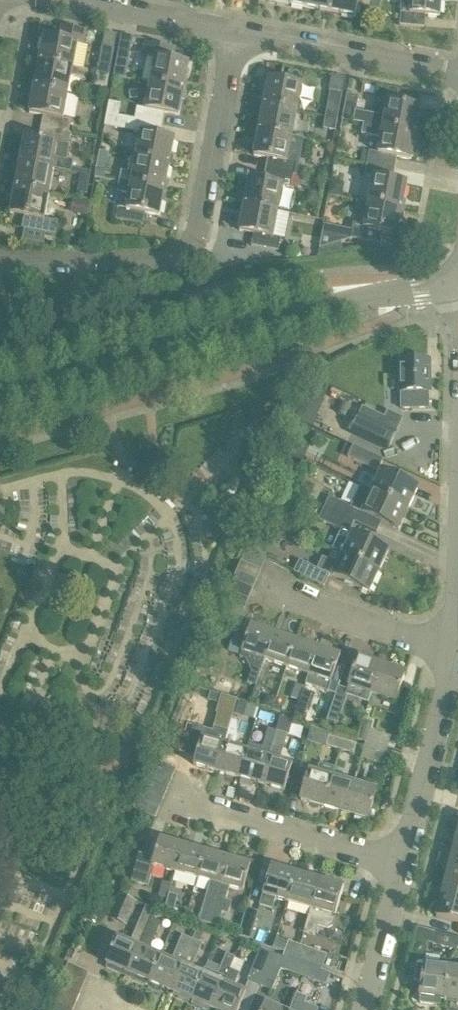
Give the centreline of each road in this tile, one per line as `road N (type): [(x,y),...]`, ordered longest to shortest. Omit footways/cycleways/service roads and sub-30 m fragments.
road 1 (unclassified): [(0,399),(285,318),(441,289),(457,277)]
road 2 (residential): [(230,33),(188,251),(166,262),(0,262)]
road 3 (residential): [(399,862),(177,797)]
road 4 (residential): [(230,33),(457,76)]
road 5 (residential): [(451,648),(457,427)]
road 6 (residential): [(399,862),(451,648)]
road 7 (residential): [(451,648),(265,589)]
road 8 (residential): [(49,0),(230,33)]
road 9 (residential): [(365,1009),(399,862)]

